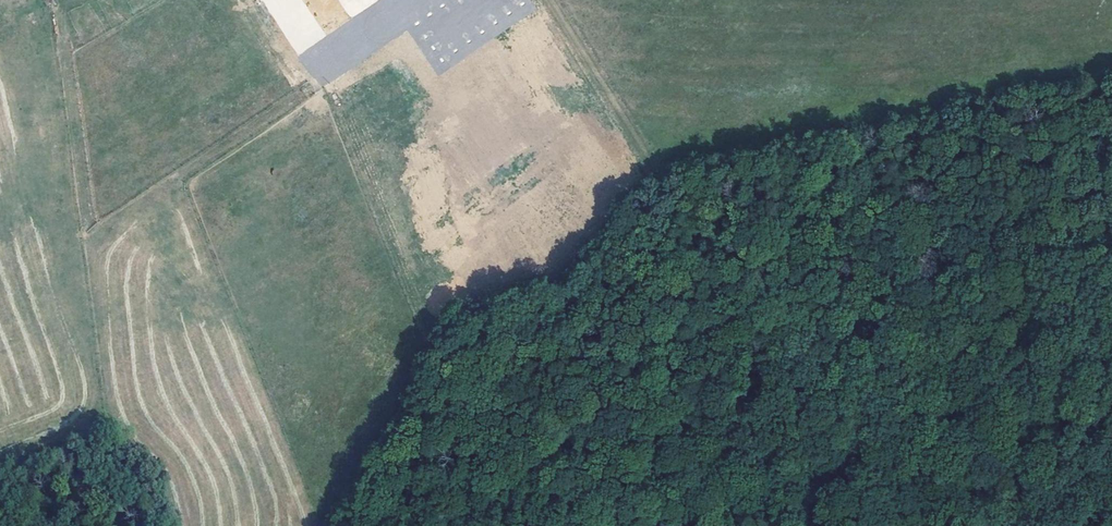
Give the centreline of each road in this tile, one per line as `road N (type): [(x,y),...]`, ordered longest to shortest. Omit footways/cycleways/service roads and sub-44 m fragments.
road 1 (track): [(553,0),(657,166),(702,200)]

